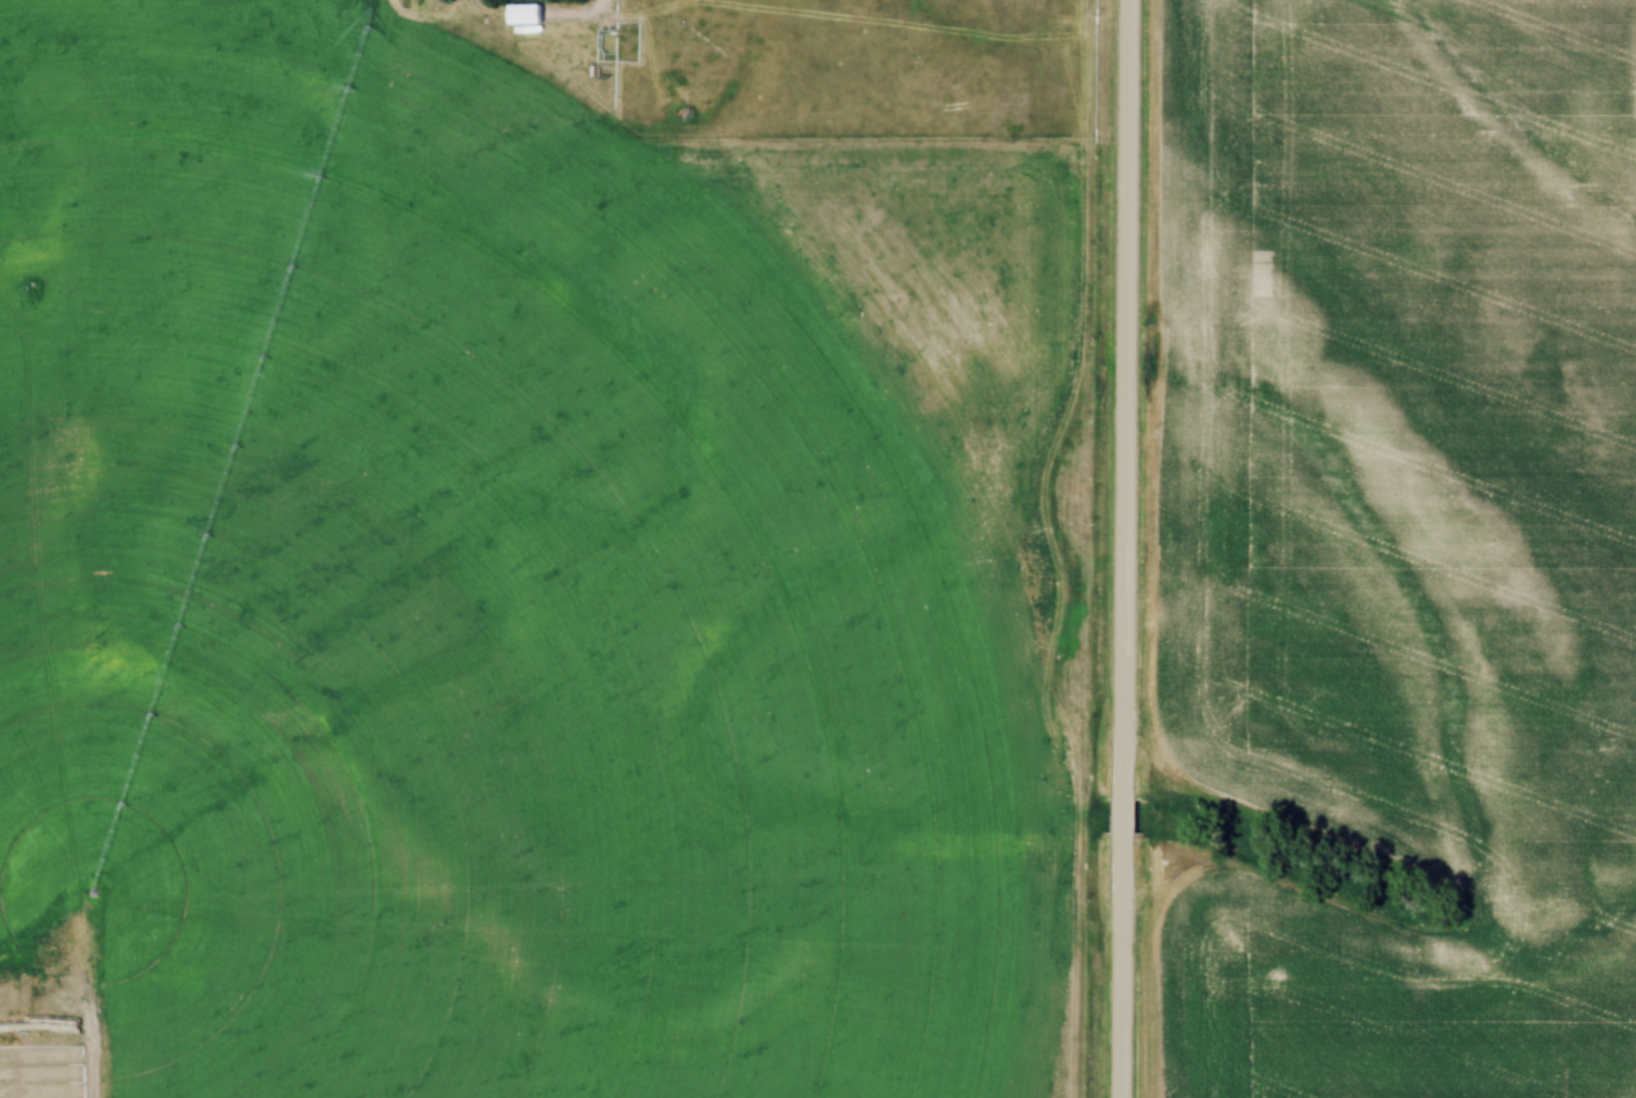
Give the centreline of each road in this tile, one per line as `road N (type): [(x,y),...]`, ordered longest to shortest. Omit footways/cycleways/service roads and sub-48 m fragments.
road 1 (secondary): [(1118,1097),(1125,0)]

